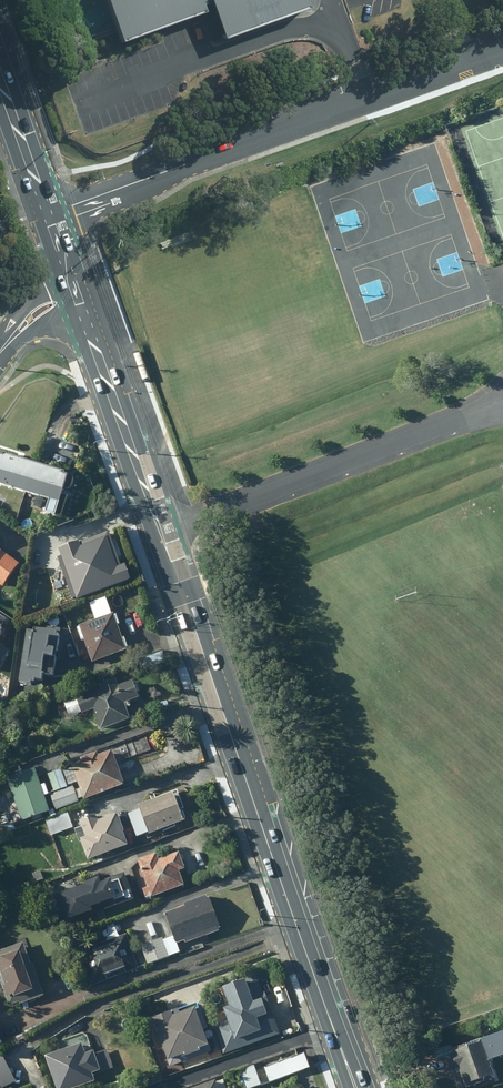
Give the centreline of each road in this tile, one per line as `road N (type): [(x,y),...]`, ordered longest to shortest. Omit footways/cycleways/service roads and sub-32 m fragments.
road 1 (primary): [(82,308),(355,1087)]
road 2 (residential): [(47,214),(502,50)]
road 3 (primary): [(0,81),(47,214)]

